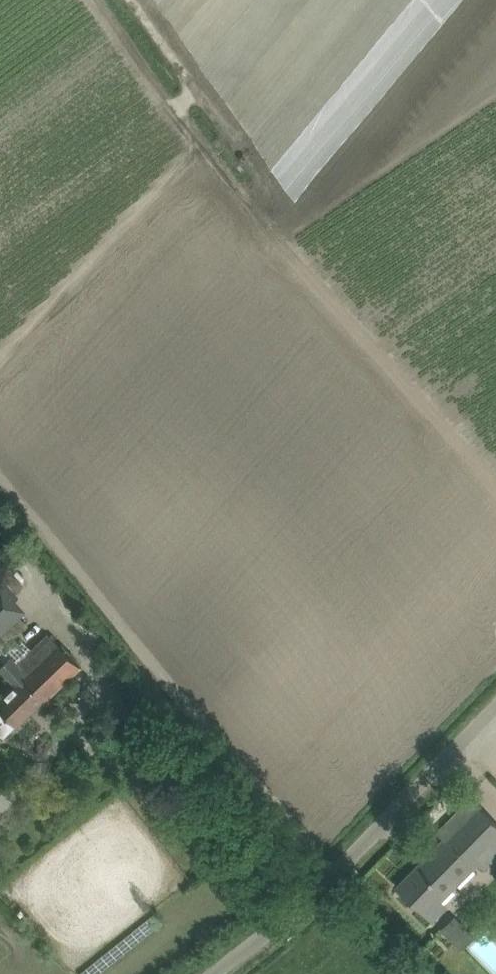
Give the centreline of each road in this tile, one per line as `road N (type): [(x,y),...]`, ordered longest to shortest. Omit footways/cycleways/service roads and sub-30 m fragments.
road 1 (unclassified): [(186,973),(282,896),(495,678)]

